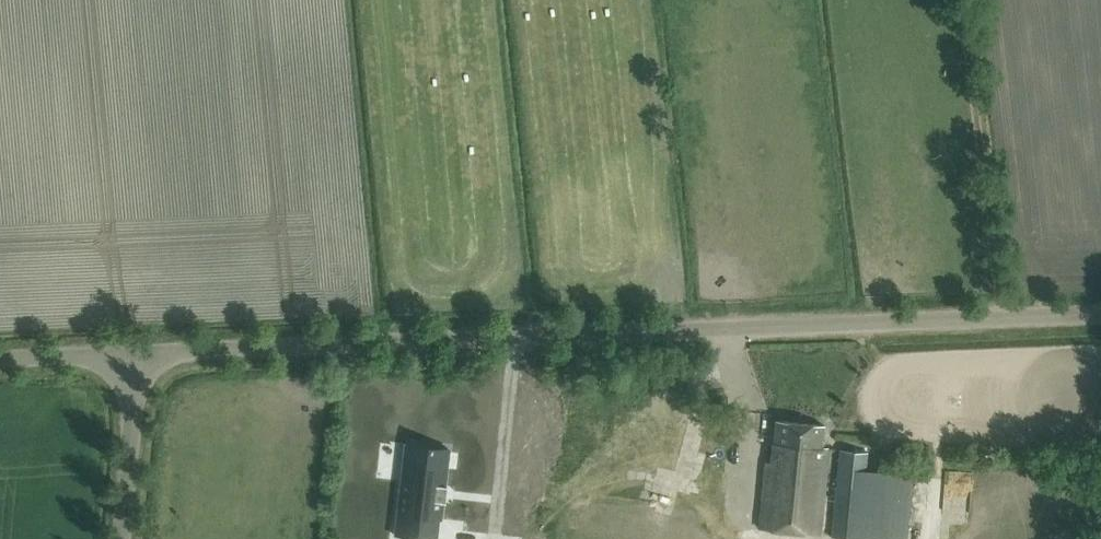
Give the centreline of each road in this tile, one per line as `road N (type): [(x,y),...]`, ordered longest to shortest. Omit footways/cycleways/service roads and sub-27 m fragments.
road 1 (unclassified): [(137,355),(1002,317)]
road 2 (unclassified): [(1002,317),(961,0)]
road 3 (unclassified): [(121,538),(137,355)]
road 4 (unclassified): [(0,360),(137,355)]

